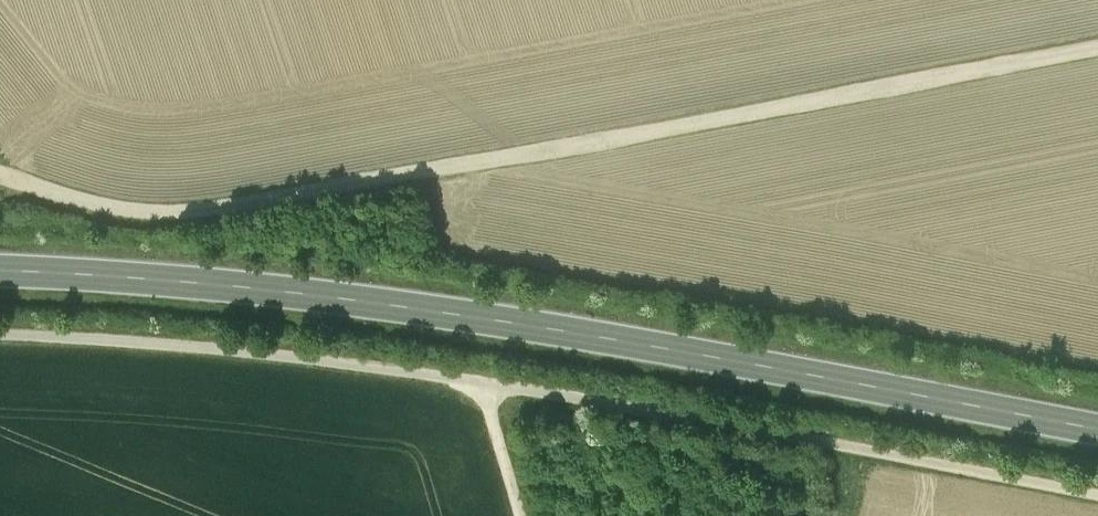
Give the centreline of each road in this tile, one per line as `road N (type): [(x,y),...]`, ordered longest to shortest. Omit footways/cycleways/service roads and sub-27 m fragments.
road 1 (track): [(0,177),(126,210),(177,214),(1097,44)]
road 2 (primary): [(1097,420),(710,351),(357,306),(0,277)]
road 3 (track): [(483,388),(1097,497)]
road 4 (track): [(0,334),(232,348),(483,388),(520,515)]

